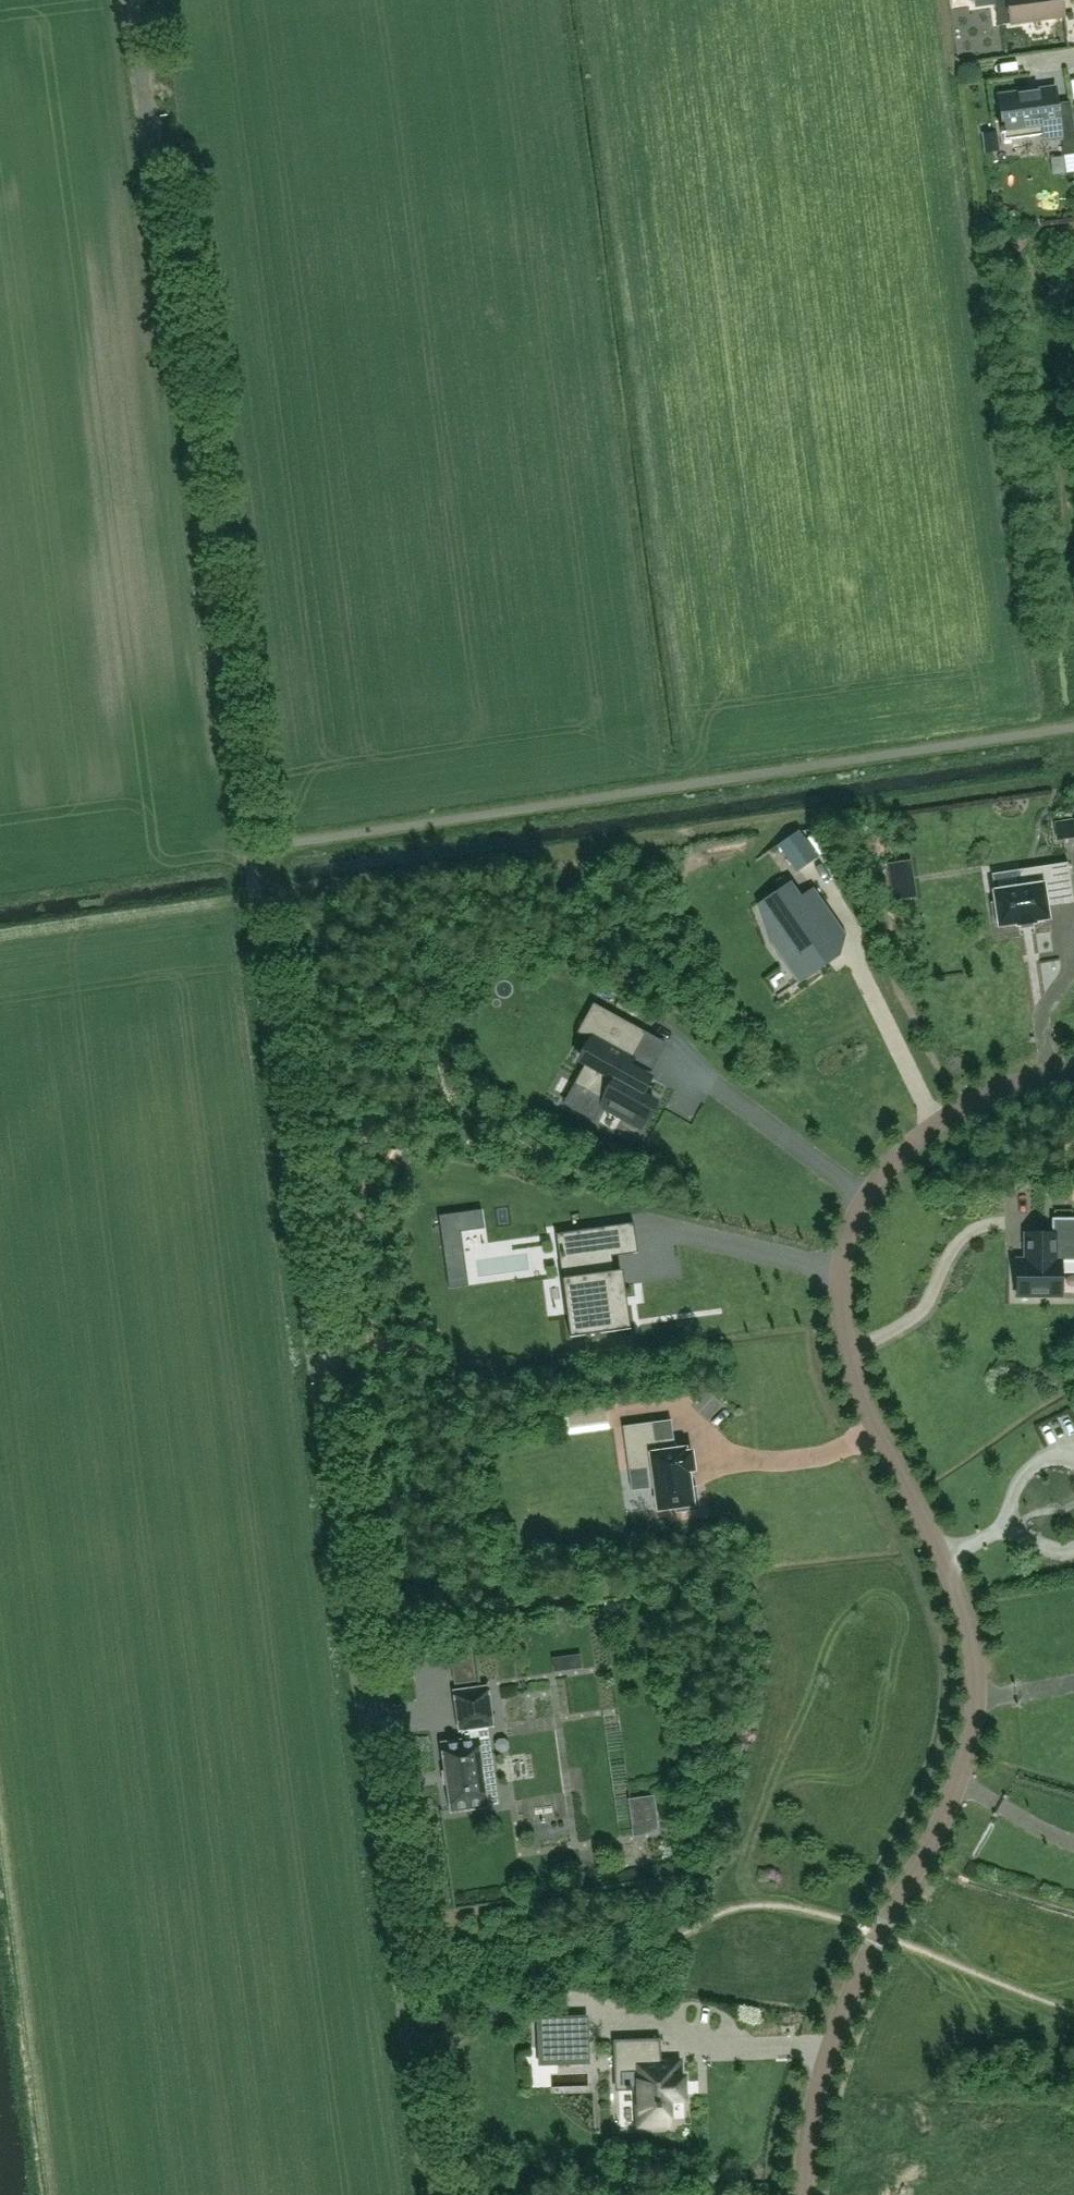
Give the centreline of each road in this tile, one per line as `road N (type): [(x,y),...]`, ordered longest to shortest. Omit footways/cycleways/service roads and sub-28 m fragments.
road 1 (residential): [(805,2194),(812,2130),(836,2038),(942,1823),(963,1764),(974,1689),(961,1608),(849,1352),(840,1292),(852,1245),(871,1193),(917,1145),(973,1107),(1073,1073)]
road 2 (residential): [(437,2194),(359,1620)]

